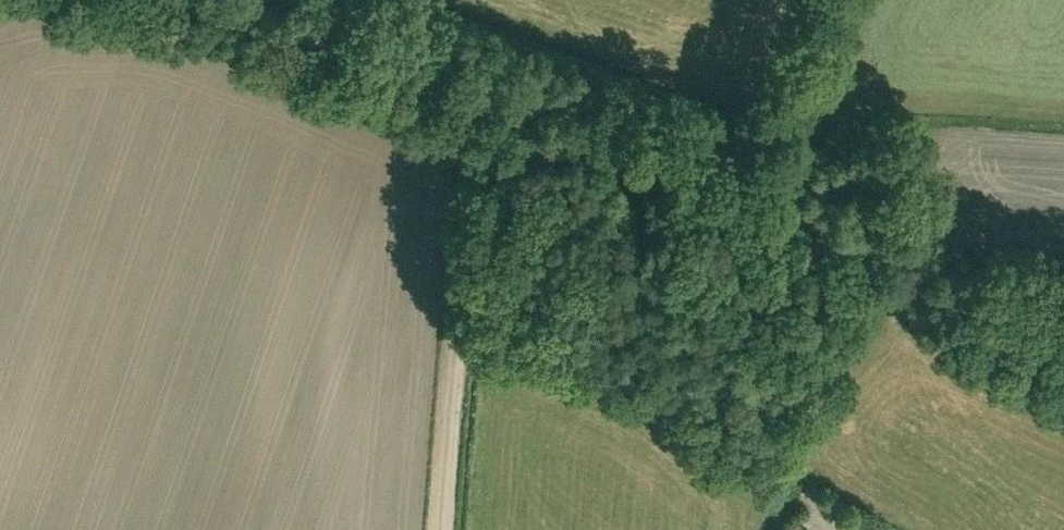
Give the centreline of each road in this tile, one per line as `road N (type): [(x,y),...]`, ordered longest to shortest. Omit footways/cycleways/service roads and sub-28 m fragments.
road 1 (track): [(463,97),(804,227),(891,303)]
road 2 (track): [(430,529),(463,97)]
road 3 (track): [(463,97),(210,0)]
road 4 (track): [(891,303),(802,397),(784,449),(819,514)]

